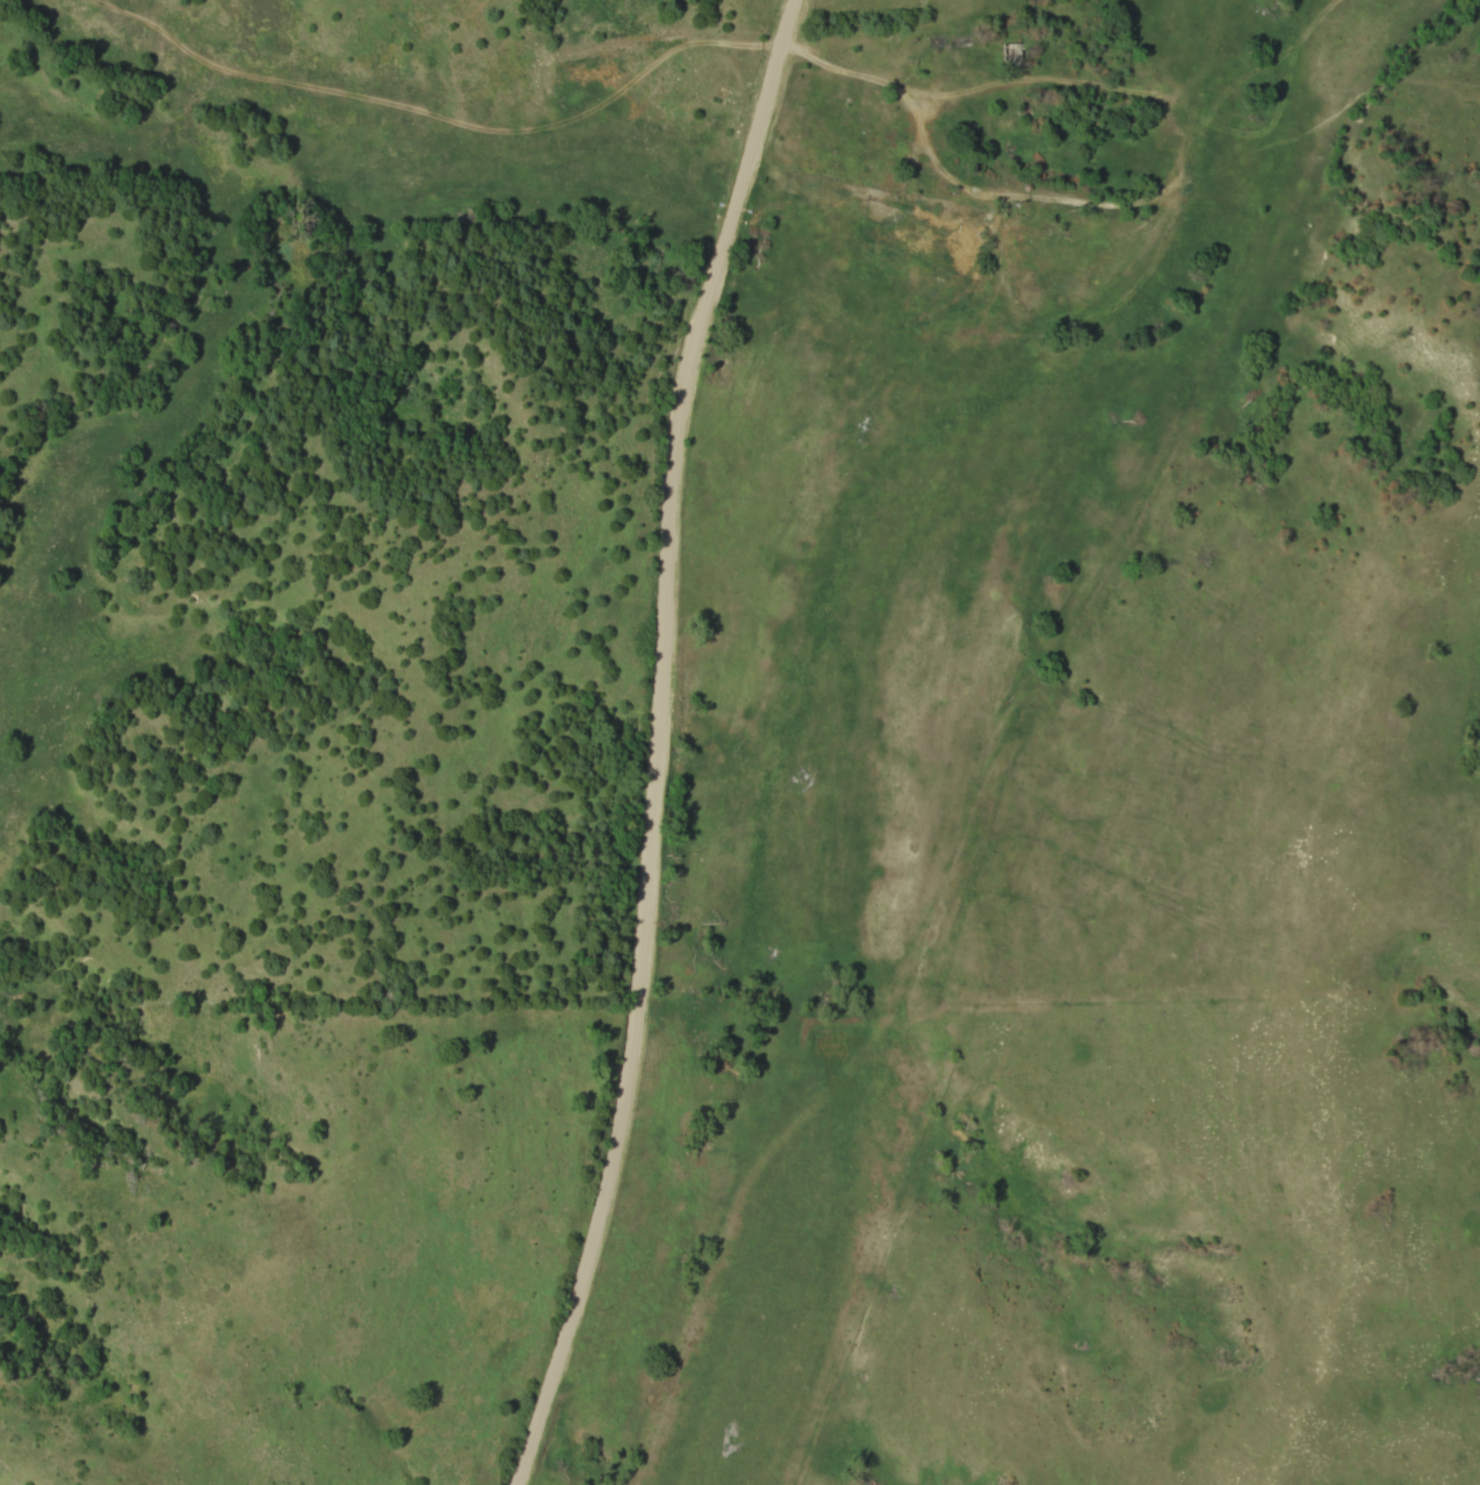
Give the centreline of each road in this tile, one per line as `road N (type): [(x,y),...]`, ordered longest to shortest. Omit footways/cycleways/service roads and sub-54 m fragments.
road 1 (residential): [(513,1484),(593,1238),(629,1073),(678,410),(801,0)]
road 2 (track): [(788,44),(902,91),(934,157),(968,187),(1122,201),(1201,174),(1266,126),(1282,100),(1297,39),(1329,0)]

